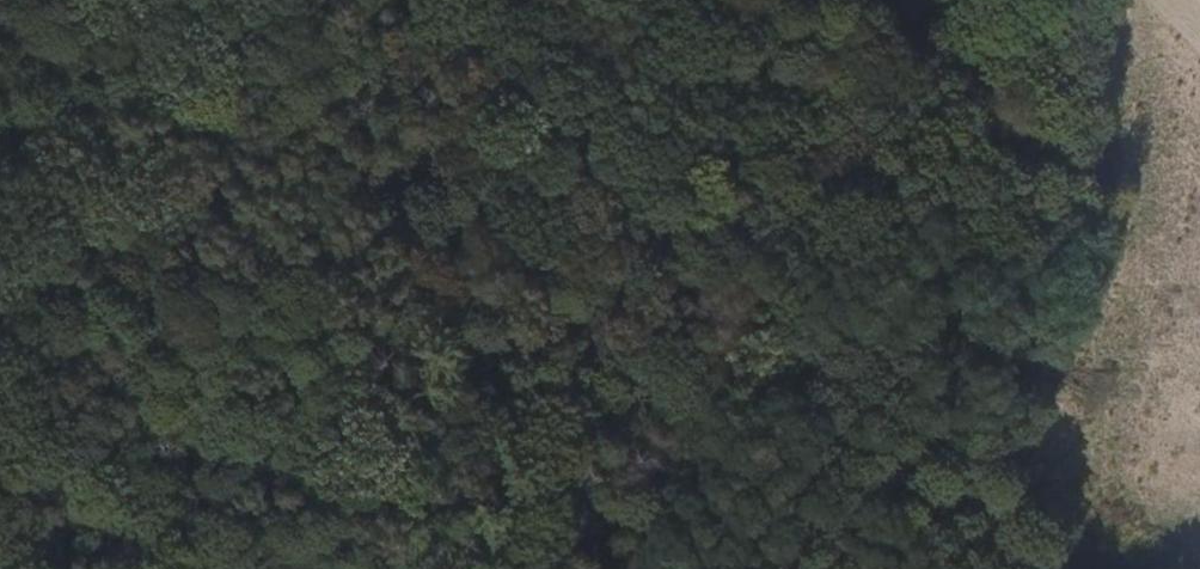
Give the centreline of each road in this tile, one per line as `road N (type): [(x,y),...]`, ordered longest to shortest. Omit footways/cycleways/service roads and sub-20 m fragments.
road 1 (track): [(0,498),(129,568)]

